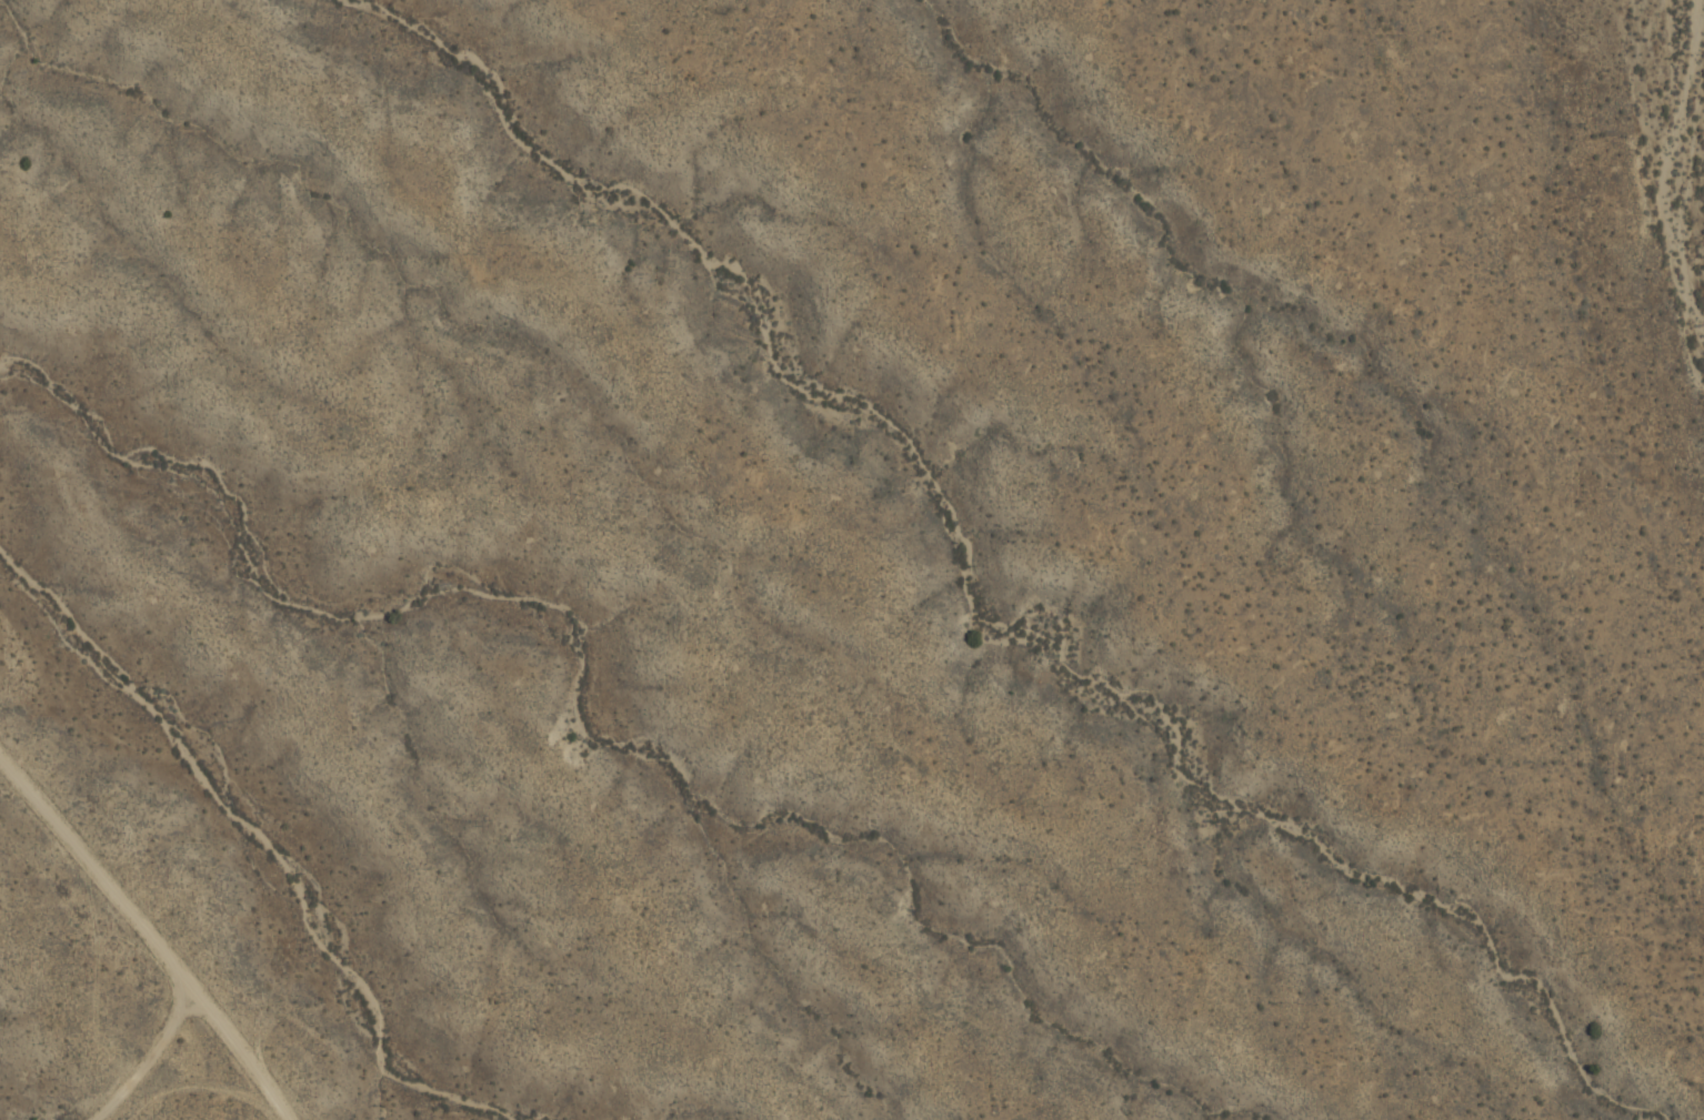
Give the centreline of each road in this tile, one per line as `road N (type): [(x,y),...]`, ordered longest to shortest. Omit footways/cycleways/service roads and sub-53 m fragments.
road 1 (track): [(0,779),(260,1119)]
road 2 (track): [(88,1119),(173,1007)]

